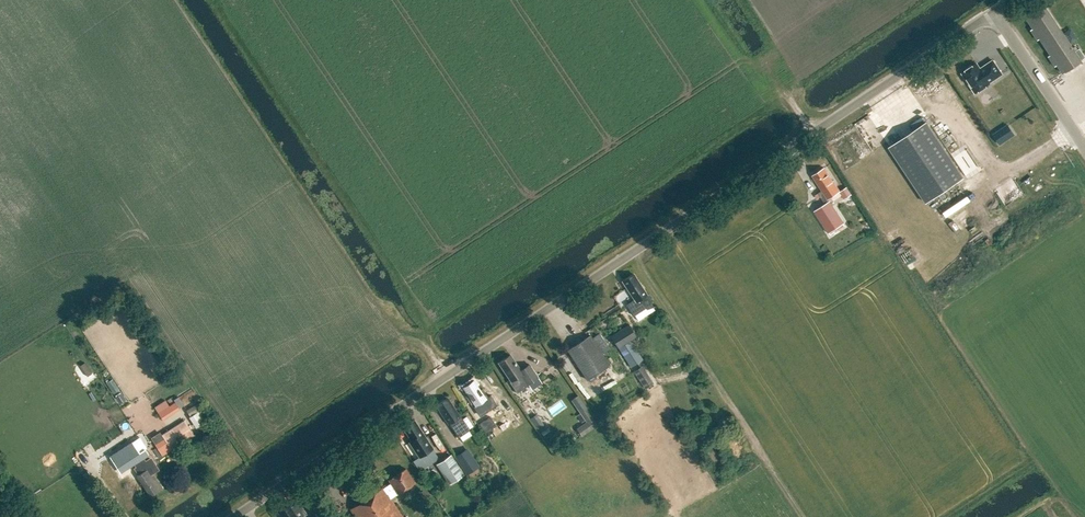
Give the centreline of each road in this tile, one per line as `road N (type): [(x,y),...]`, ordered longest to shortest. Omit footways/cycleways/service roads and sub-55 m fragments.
road 1 (unclassified): [(233,516),(994,12)]
road 2 (unclassified): [(1084,147),(994,12)]

